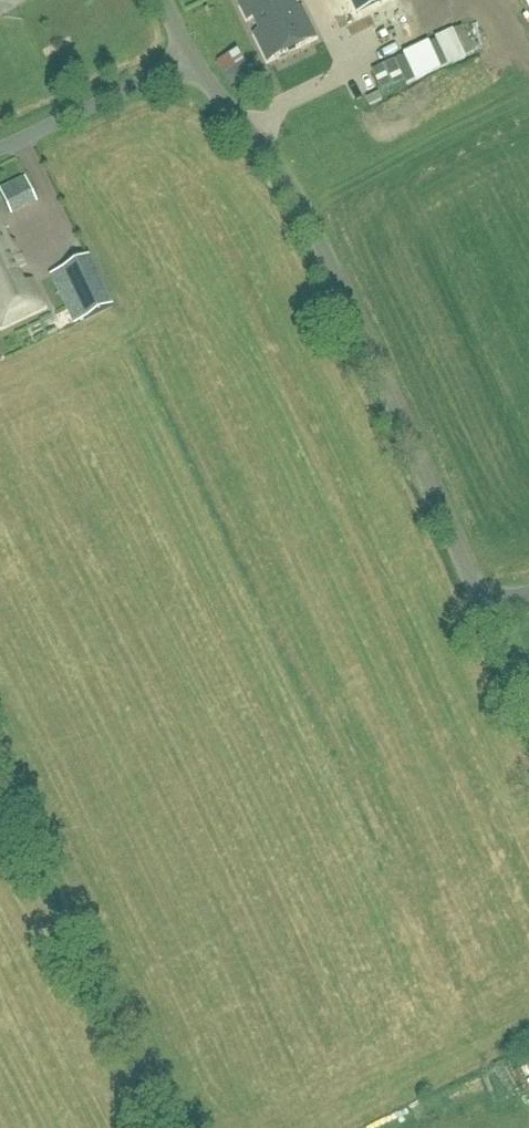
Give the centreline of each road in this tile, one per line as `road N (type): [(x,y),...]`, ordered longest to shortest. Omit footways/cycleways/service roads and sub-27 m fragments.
road 1 (unclassified): [(484,611),(290,185),(189,62)]
road 2 (unclassified): [(189,62),(0,150)]

